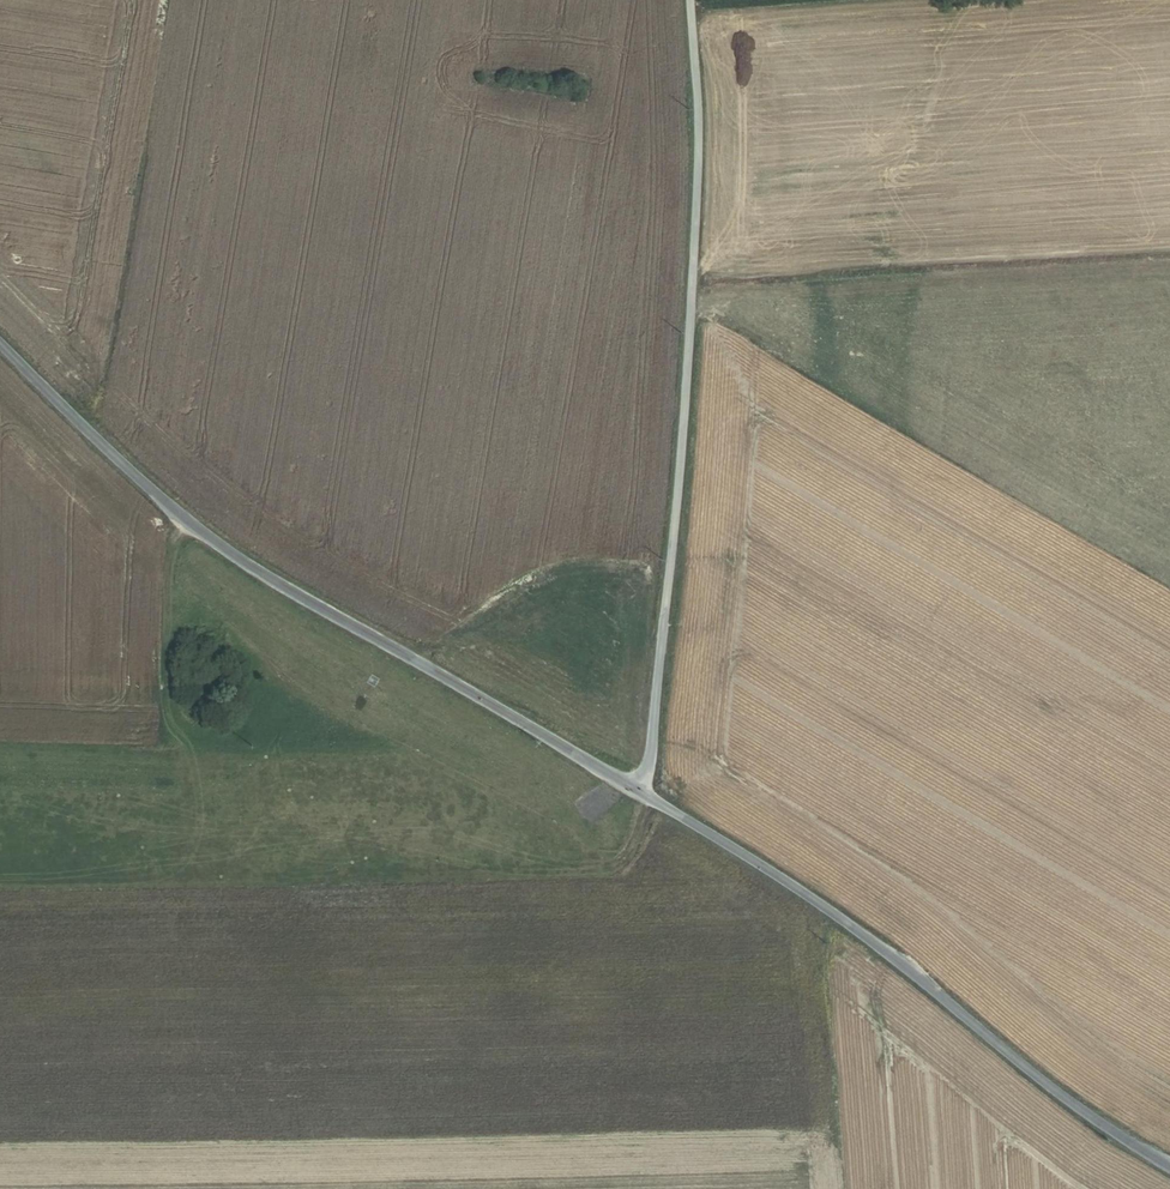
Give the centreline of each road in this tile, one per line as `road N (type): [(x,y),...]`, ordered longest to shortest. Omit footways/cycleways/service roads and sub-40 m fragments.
road 1 (unclassified): [(691,0),(699,147),(688,371),(642,793)]
road 2 (tertiary): [(642,793),(263,580),(174,518),(0,348)]
road 3 (tertiary): [(1169,1165),(1097,1119),(844,920),(642,793)]

